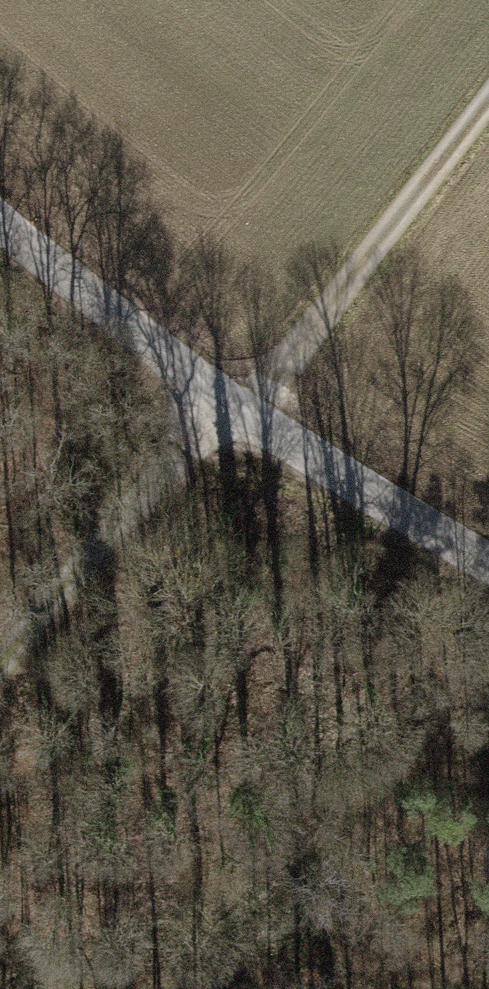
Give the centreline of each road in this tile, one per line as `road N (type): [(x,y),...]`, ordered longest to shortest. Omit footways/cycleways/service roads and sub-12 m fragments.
road 1 (residential): [(0,216),(217,402),(488,564)]
road 2 (track): [(243,419),(488,102)]
road 3 (track): [(217,402),(0,674)]

